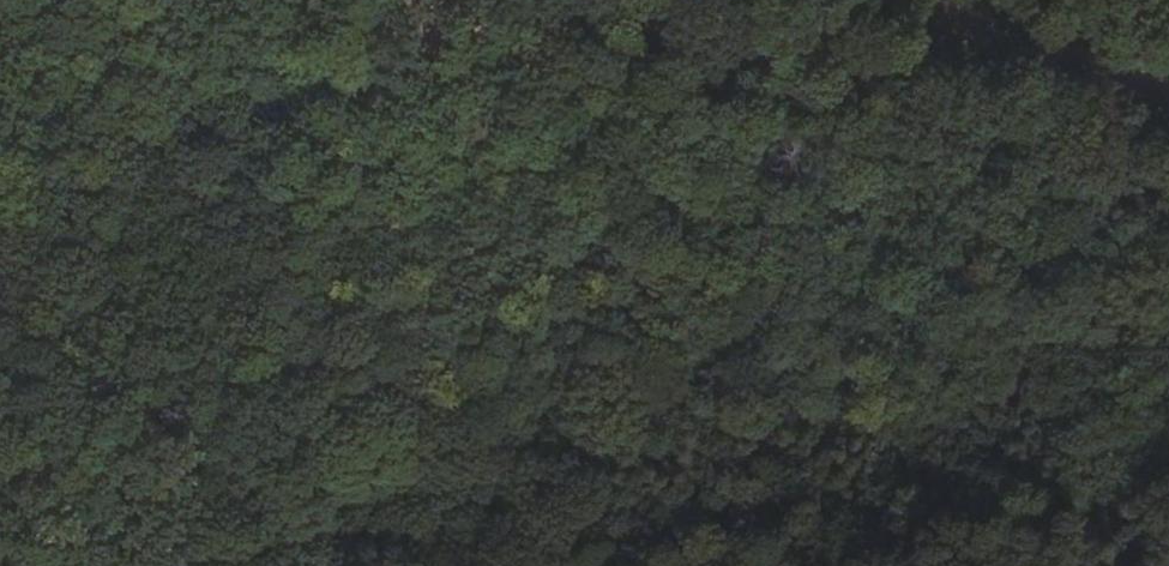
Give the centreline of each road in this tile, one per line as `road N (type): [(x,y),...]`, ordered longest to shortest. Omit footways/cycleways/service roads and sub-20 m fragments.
road 1 (track): [(892,0),(1168,98)]

